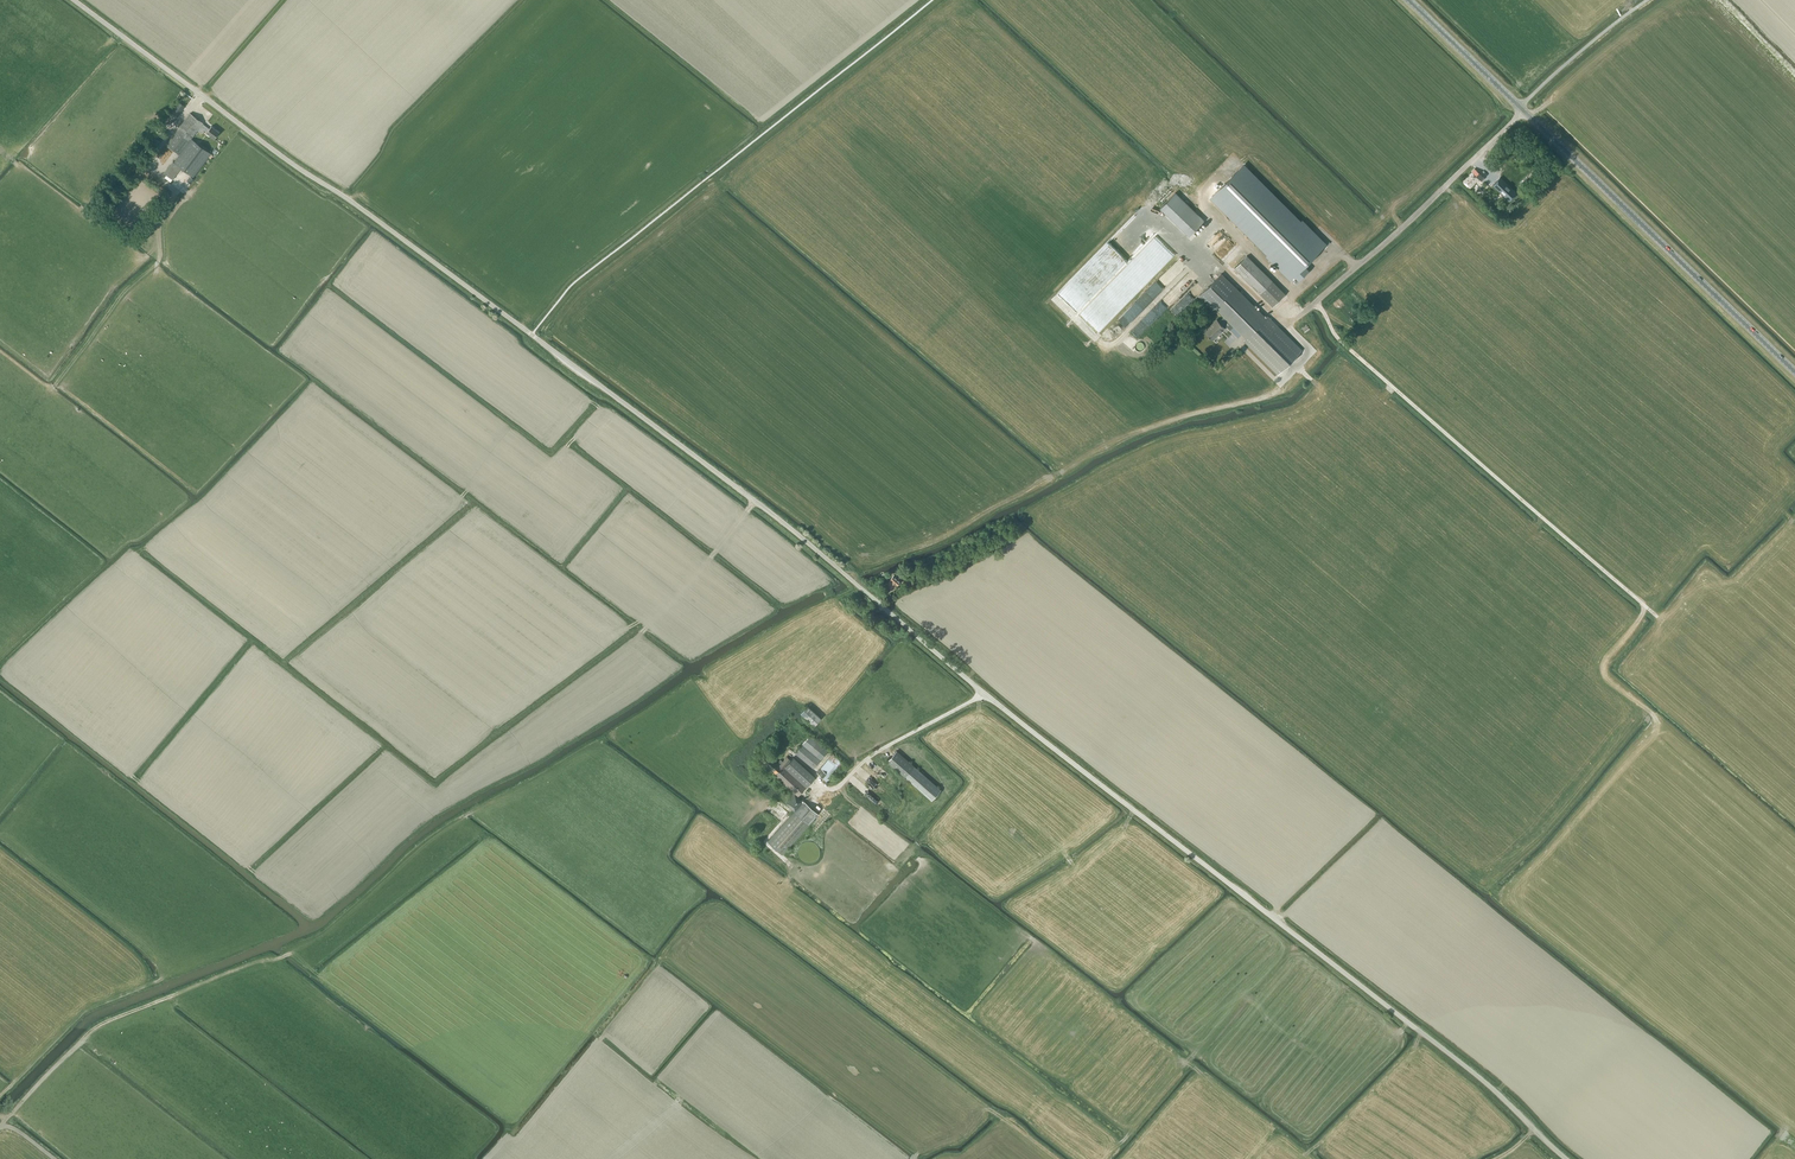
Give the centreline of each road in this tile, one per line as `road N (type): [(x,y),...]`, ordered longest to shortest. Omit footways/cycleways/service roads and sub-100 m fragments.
road 1 (tertiary): [(1566,1158),(1466,1067),(984,693),(755,500),(75,0)]
road 2 (secondary): [(1794,371),(1524,111)]
road 3 (unclassified): [(1313,310),(1524,111)]
road 4 (unclassified): [(1520,106),(1648,0)]
road 5 (secondary): [(1520,106),(1410,0)]

